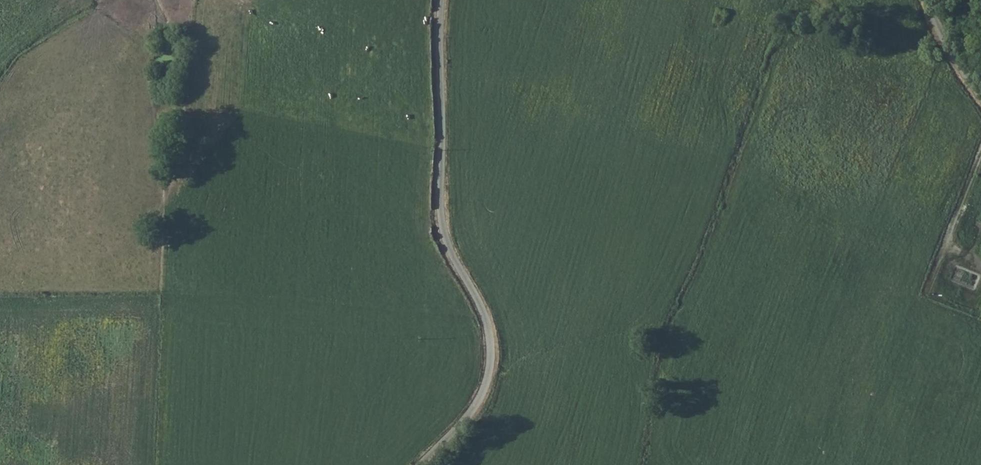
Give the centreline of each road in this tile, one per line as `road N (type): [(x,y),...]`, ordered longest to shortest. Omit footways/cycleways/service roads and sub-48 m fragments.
road 1 (unclassified): [(445,0),(443,229),(484,309),(494,353),(483,399),(426,464)]

